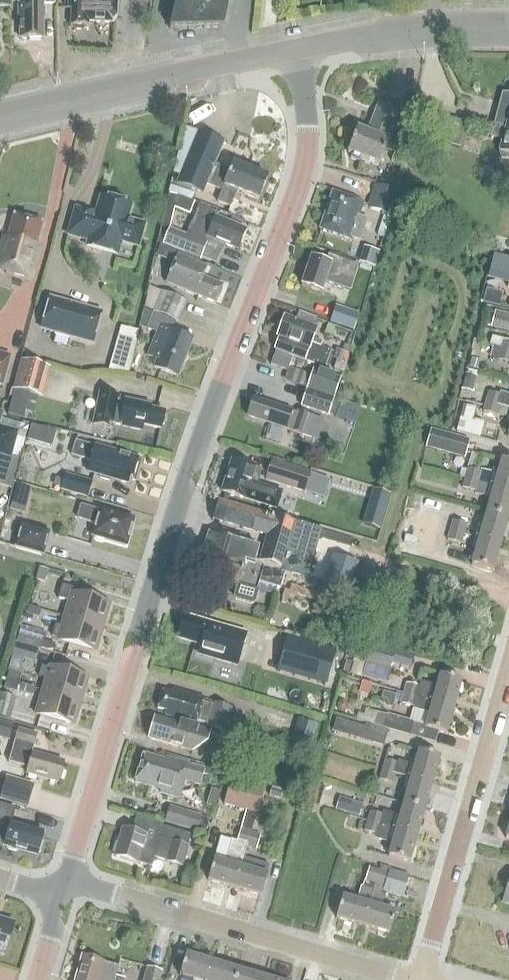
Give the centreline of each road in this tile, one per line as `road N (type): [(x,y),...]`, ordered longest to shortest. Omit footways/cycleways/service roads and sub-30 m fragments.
road 1 (residential): [(64,880),(198,452),(306,178),(310,123),(299,47)]
road 2 (residential): [(401,979),(64,880)]
road 3 (residential): [(421,979),(508,670)]
road 4 (tertiary): [(299,47),(0,119)]
road 5 (tertiary): [(508,28),(373,34),(299,47)]

